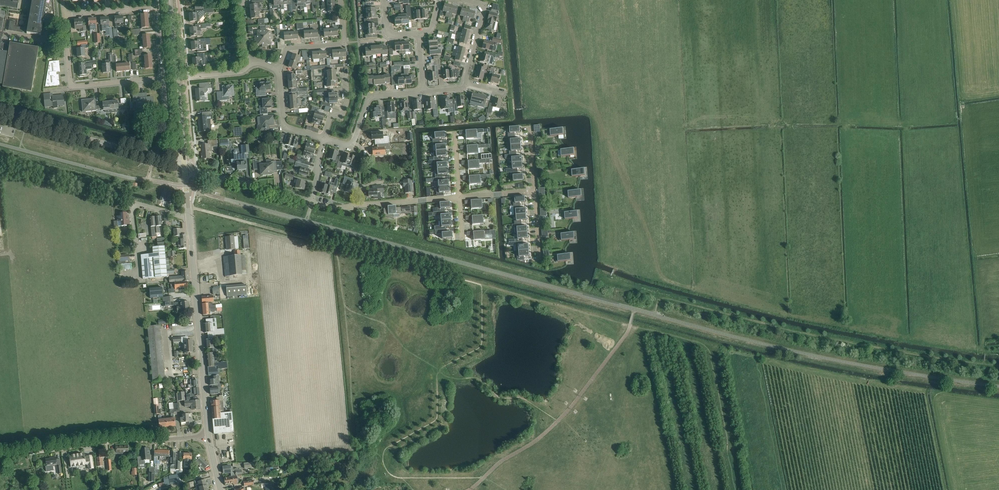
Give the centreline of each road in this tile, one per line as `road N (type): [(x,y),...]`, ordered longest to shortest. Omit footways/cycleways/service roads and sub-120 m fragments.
road 1 (track): [(188,208),(481,285)]
road 2 (tertiary): [(209,436),(189,219)]
road 3 (unclassified): [(0,456),(209,436)]
road 4 (unclassified): [(189,219),(0,166)]
road 5 (unclassified): [(158,158),(0,115)]
road 6 (tertiary): [(184,160),(170,0)]
road 7 (residential): [(324,138),(351,145),(370,98),(423,92)]
road 8 (unclassified): [(194,171),(311,203)]
road 9 (residential): [(279,69),(287,49),(343,42),(341,0)]

